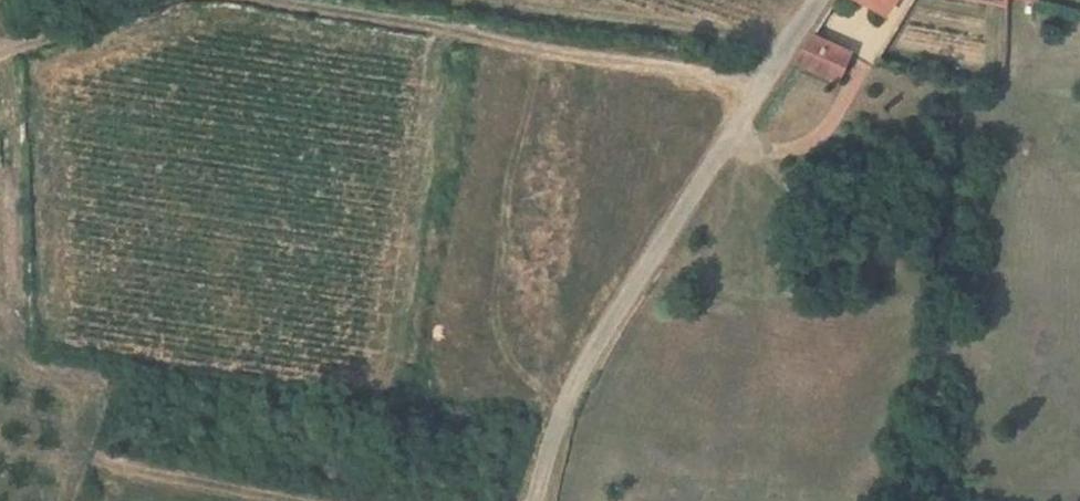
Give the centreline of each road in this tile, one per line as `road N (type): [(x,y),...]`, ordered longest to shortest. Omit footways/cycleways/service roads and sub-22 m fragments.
road 1 (unclassified): [(820,0),(594,346),(555,424),(534,500)]
road 2 (track): [(284,0),(761,85)]
road 3 (track): [(0,57),(175,0)]

